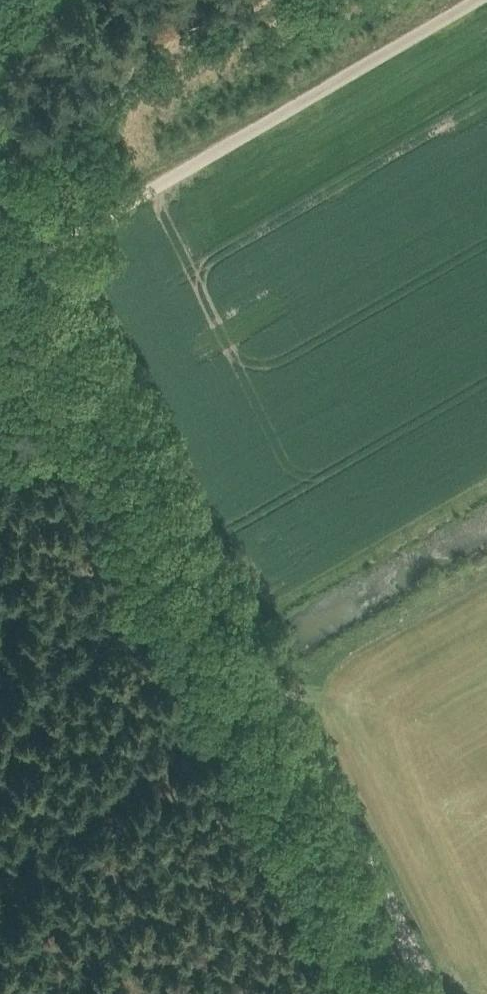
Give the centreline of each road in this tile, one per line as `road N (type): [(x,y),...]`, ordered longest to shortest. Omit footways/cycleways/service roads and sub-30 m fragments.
road 1 (track): [(430,993),(147,422),(47,251)]
road 2 (unclassified): [(33,257),(482,0)]
road 3 (track): [(273,678),(0,838)]

